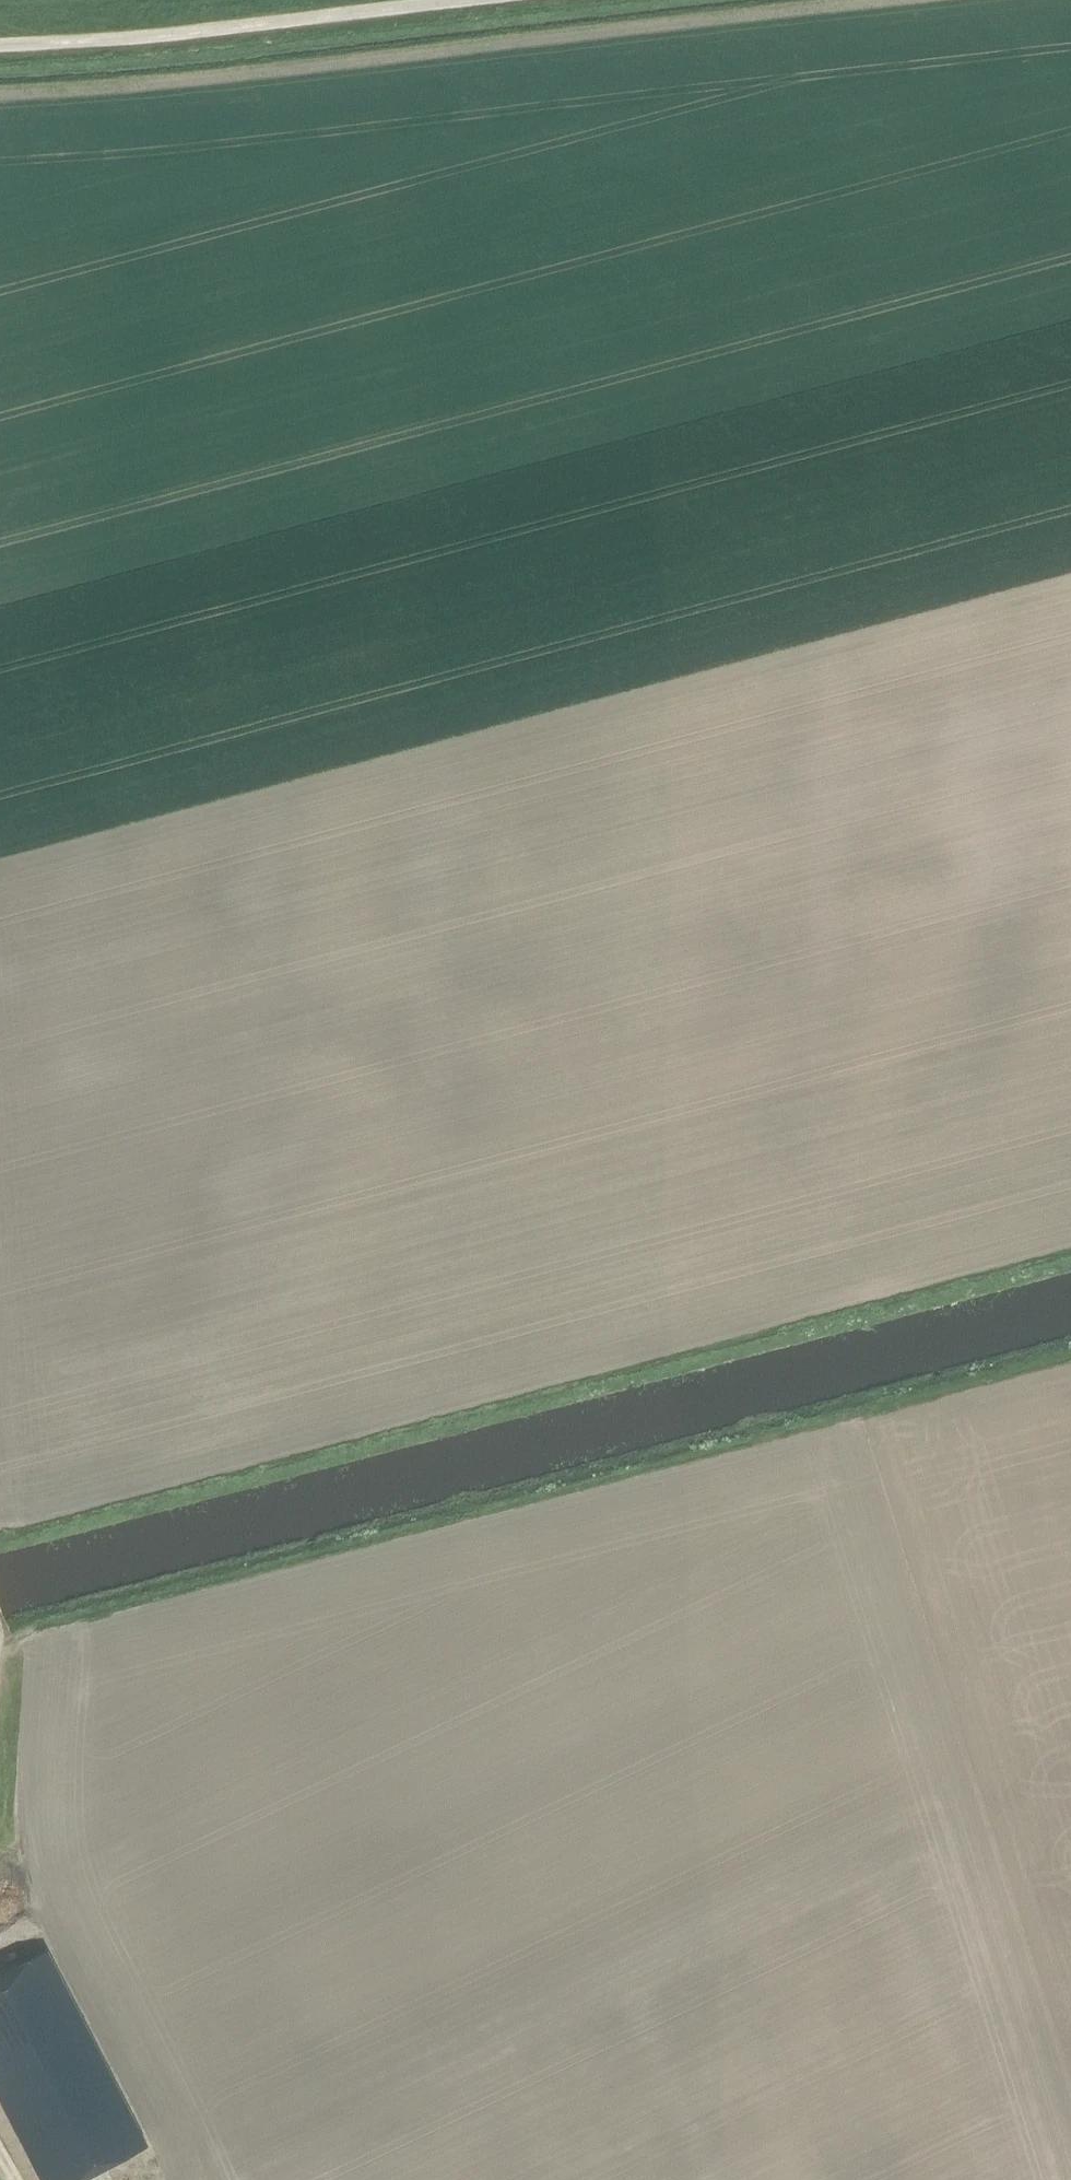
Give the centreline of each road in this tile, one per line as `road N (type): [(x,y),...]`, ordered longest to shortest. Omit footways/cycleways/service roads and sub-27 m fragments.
road 1 (unclassified): [(0,45),(165,37),(469,0)]

